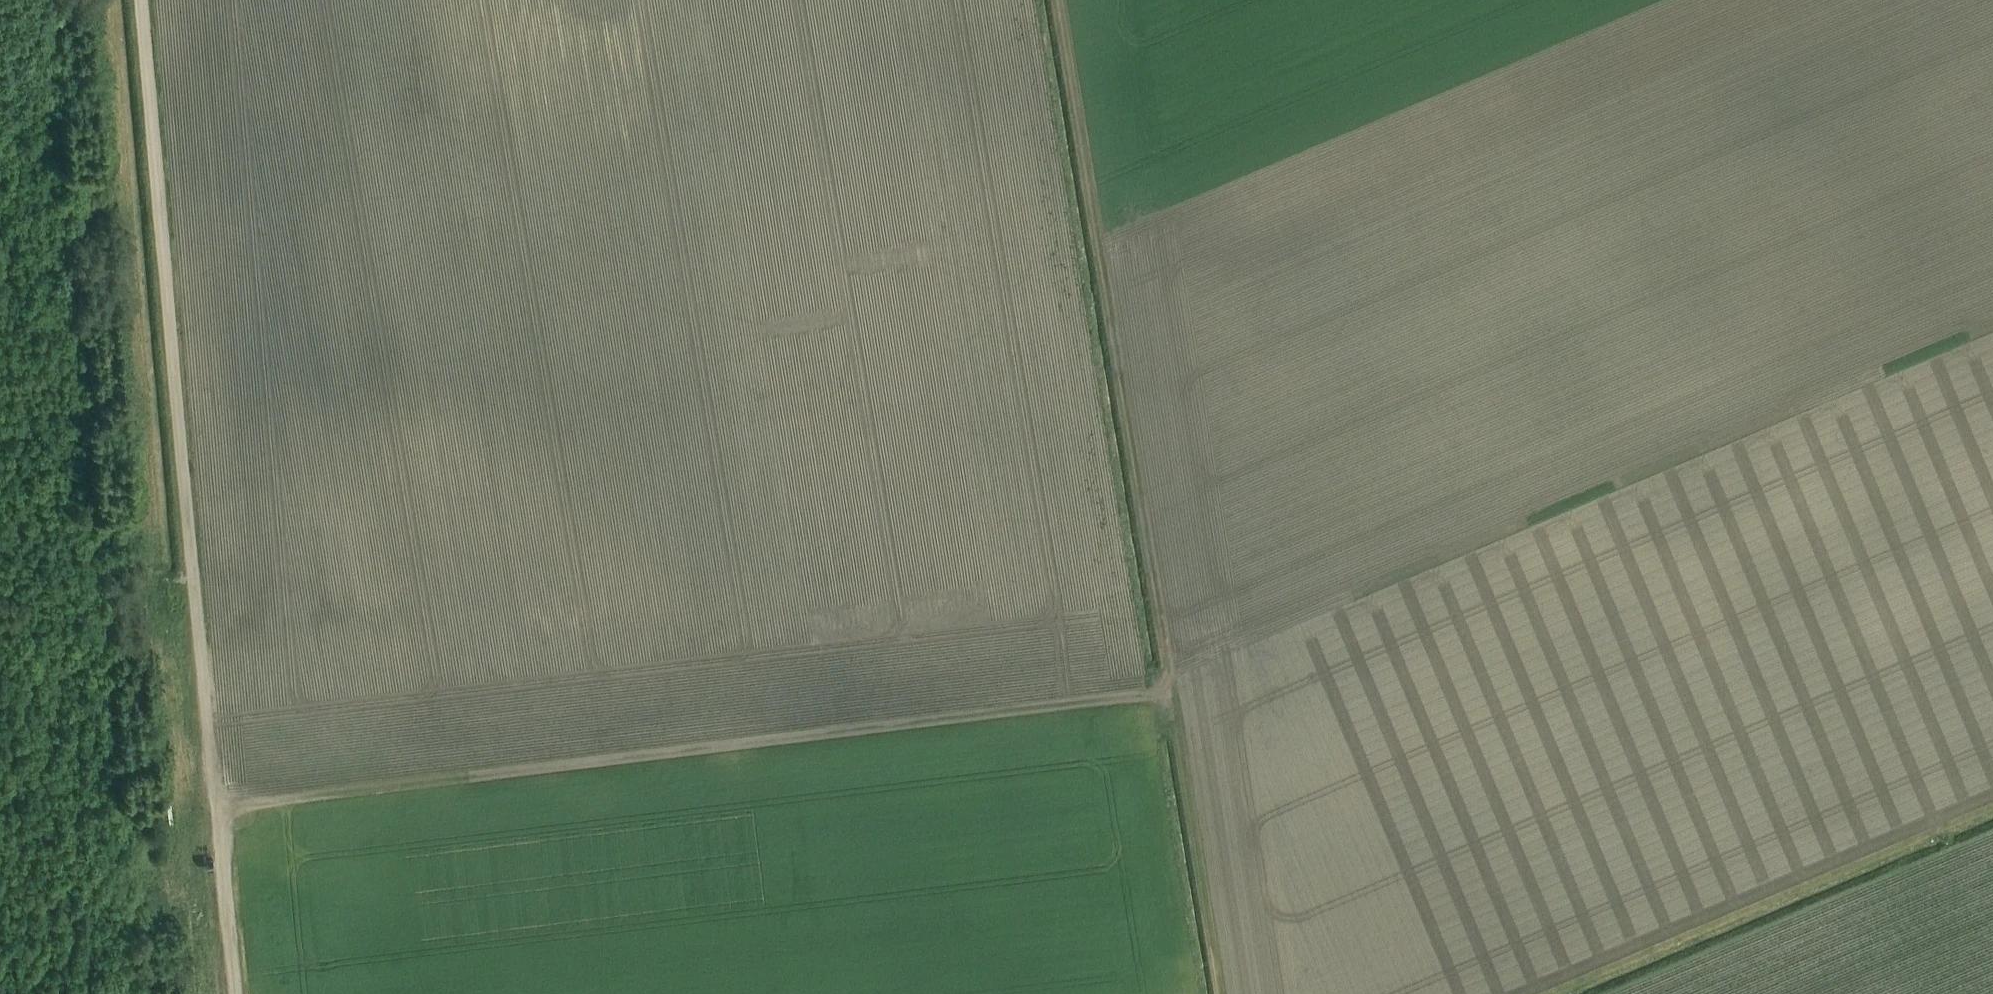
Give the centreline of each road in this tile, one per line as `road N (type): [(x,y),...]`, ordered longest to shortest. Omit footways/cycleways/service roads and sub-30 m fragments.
road 1 (track): [(143,0),(235,993)]

